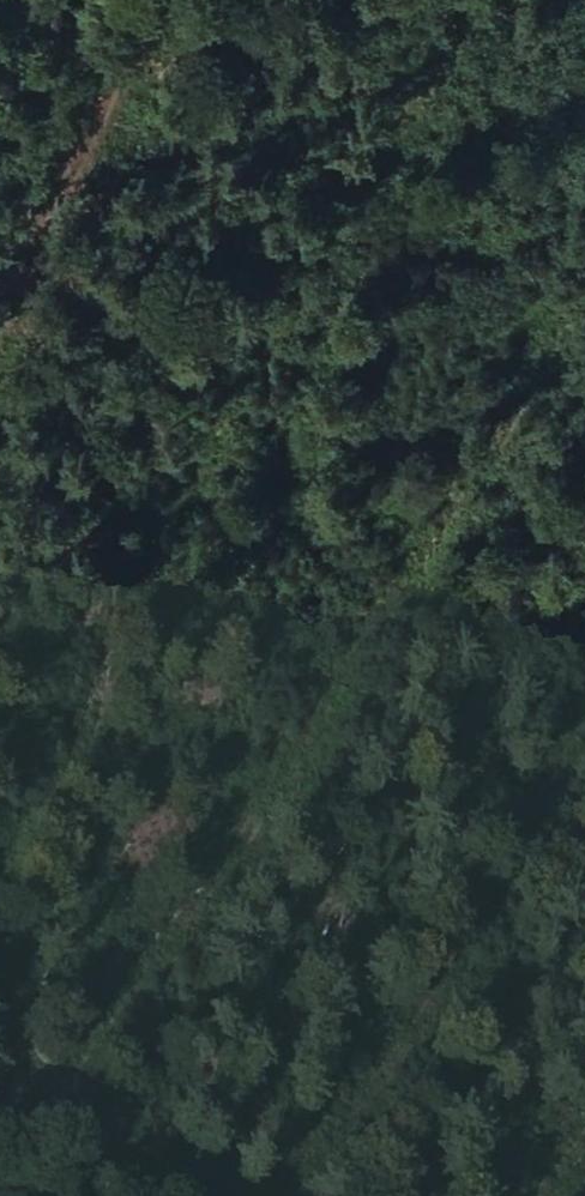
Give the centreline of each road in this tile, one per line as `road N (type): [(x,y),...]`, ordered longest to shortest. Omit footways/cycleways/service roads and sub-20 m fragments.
road 1 (track): [(217,1195),(141,1152),(66,1085),(0,983)]

